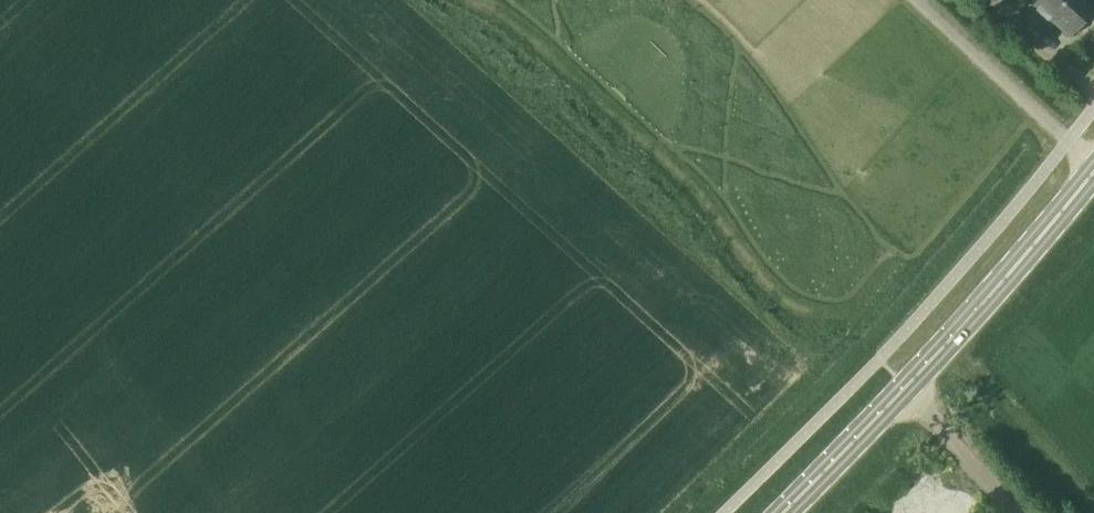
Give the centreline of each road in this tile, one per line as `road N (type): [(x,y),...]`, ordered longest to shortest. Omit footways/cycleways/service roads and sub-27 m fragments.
road 1 (secondary): [(781,512),(991,299),(1093,173)]

